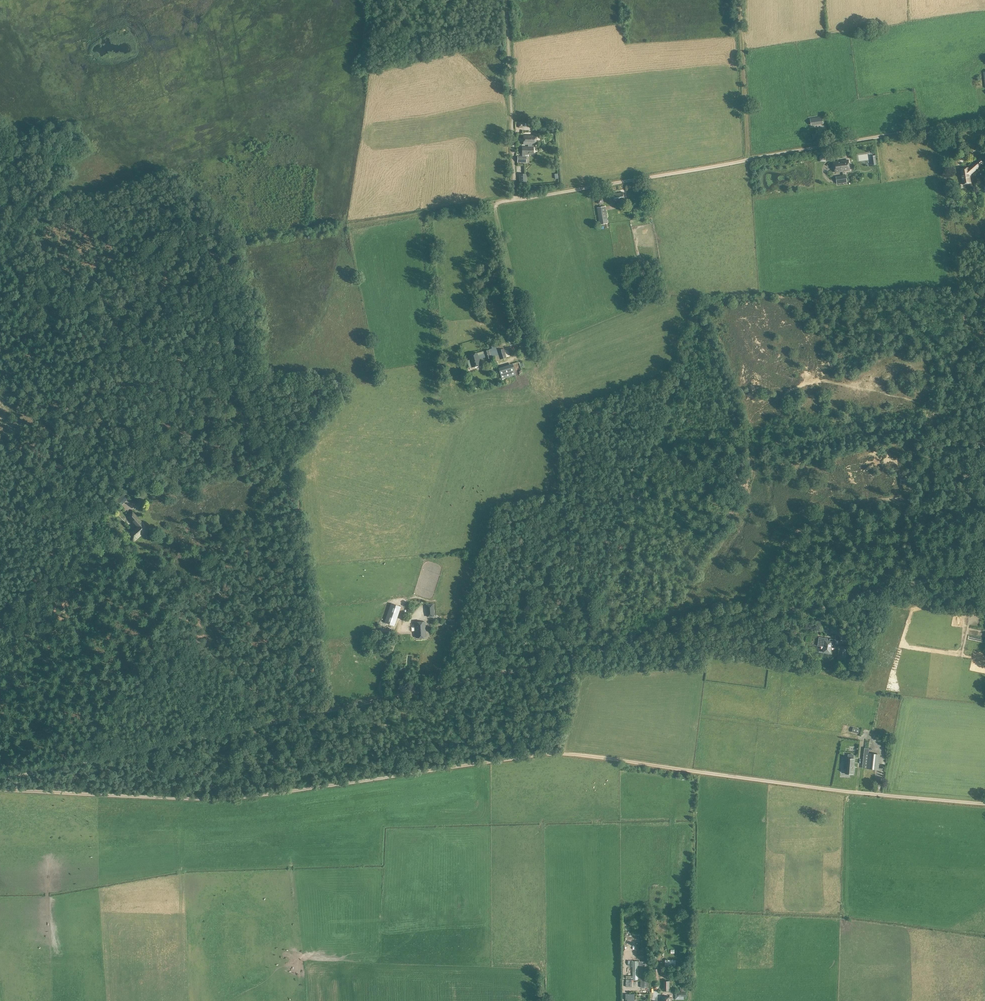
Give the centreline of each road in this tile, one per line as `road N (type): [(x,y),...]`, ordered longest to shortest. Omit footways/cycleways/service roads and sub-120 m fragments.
road 1 (track): [(0,778),(984,567)]
road 2 (track): [(984,804),(555,754),(239,799),(0,791)]
road 3 (unclassified): [(984,120),(494,204)]
road 4 (track): [(0,440),(280,722)]
road 5 (track): [(887,589),(931,415),(917,402),(834,381),(798,387)]
road 6 (track): [(516,200),(506,0)]
road 7 (track): [(347,226),(494,204)]

